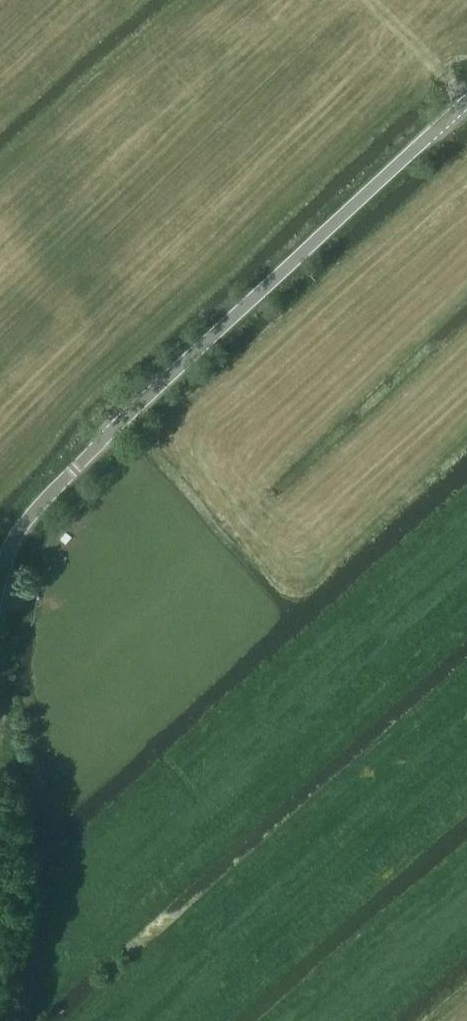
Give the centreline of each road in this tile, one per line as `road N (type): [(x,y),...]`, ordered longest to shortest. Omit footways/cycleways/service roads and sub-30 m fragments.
road 1 (unclassified): [(0,575),(13,537),(49,495),(466,95)]

